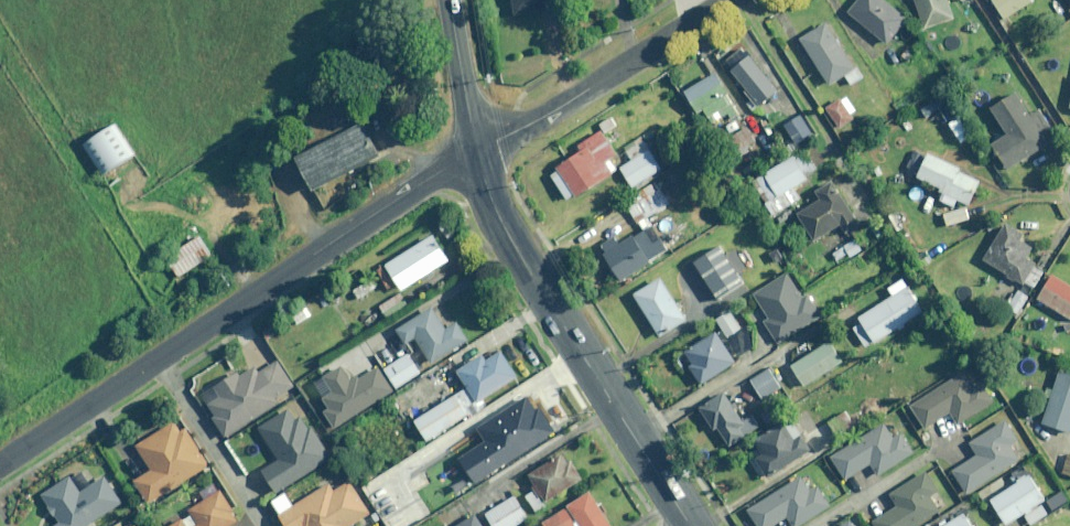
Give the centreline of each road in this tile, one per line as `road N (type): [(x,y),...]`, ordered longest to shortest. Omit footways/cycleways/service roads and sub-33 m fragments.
road 1 (residential): [(0,464),(476,150)]
road 2 (tertiary): [(476,150),(506,238),(691,525)]
road 3 (residential): [(476,150),(725,0)]
road 4 (tertiary): [(448,0),(476,150)]

